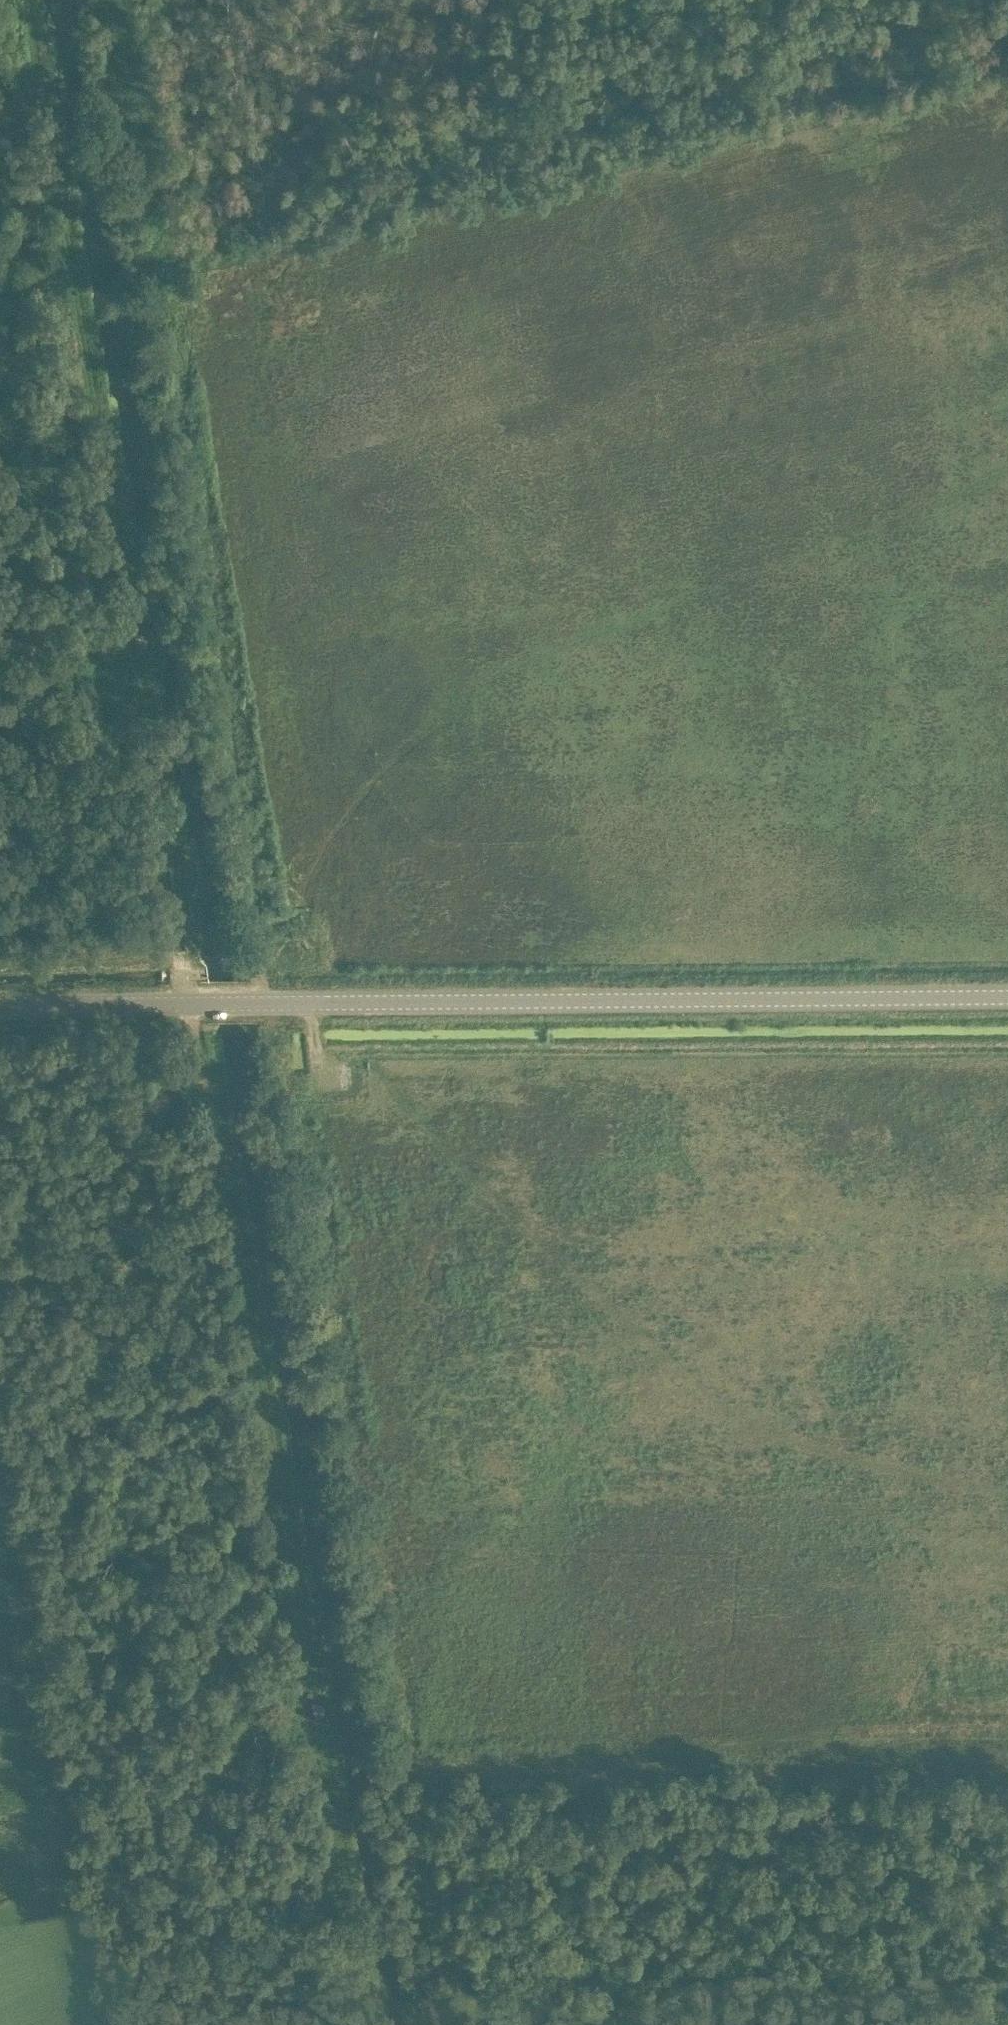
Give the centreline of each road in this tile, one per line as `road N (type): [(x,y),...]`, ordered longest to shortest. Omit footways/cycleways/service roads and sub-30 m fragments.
road 1 (track): [(366,2024),(306,1691),(307,1640),(186,1002),(144,677),(130,663),(123,626),(131,609),(21,0)]
road 2 (unclassified): [(0,1010),(1007,996)]

